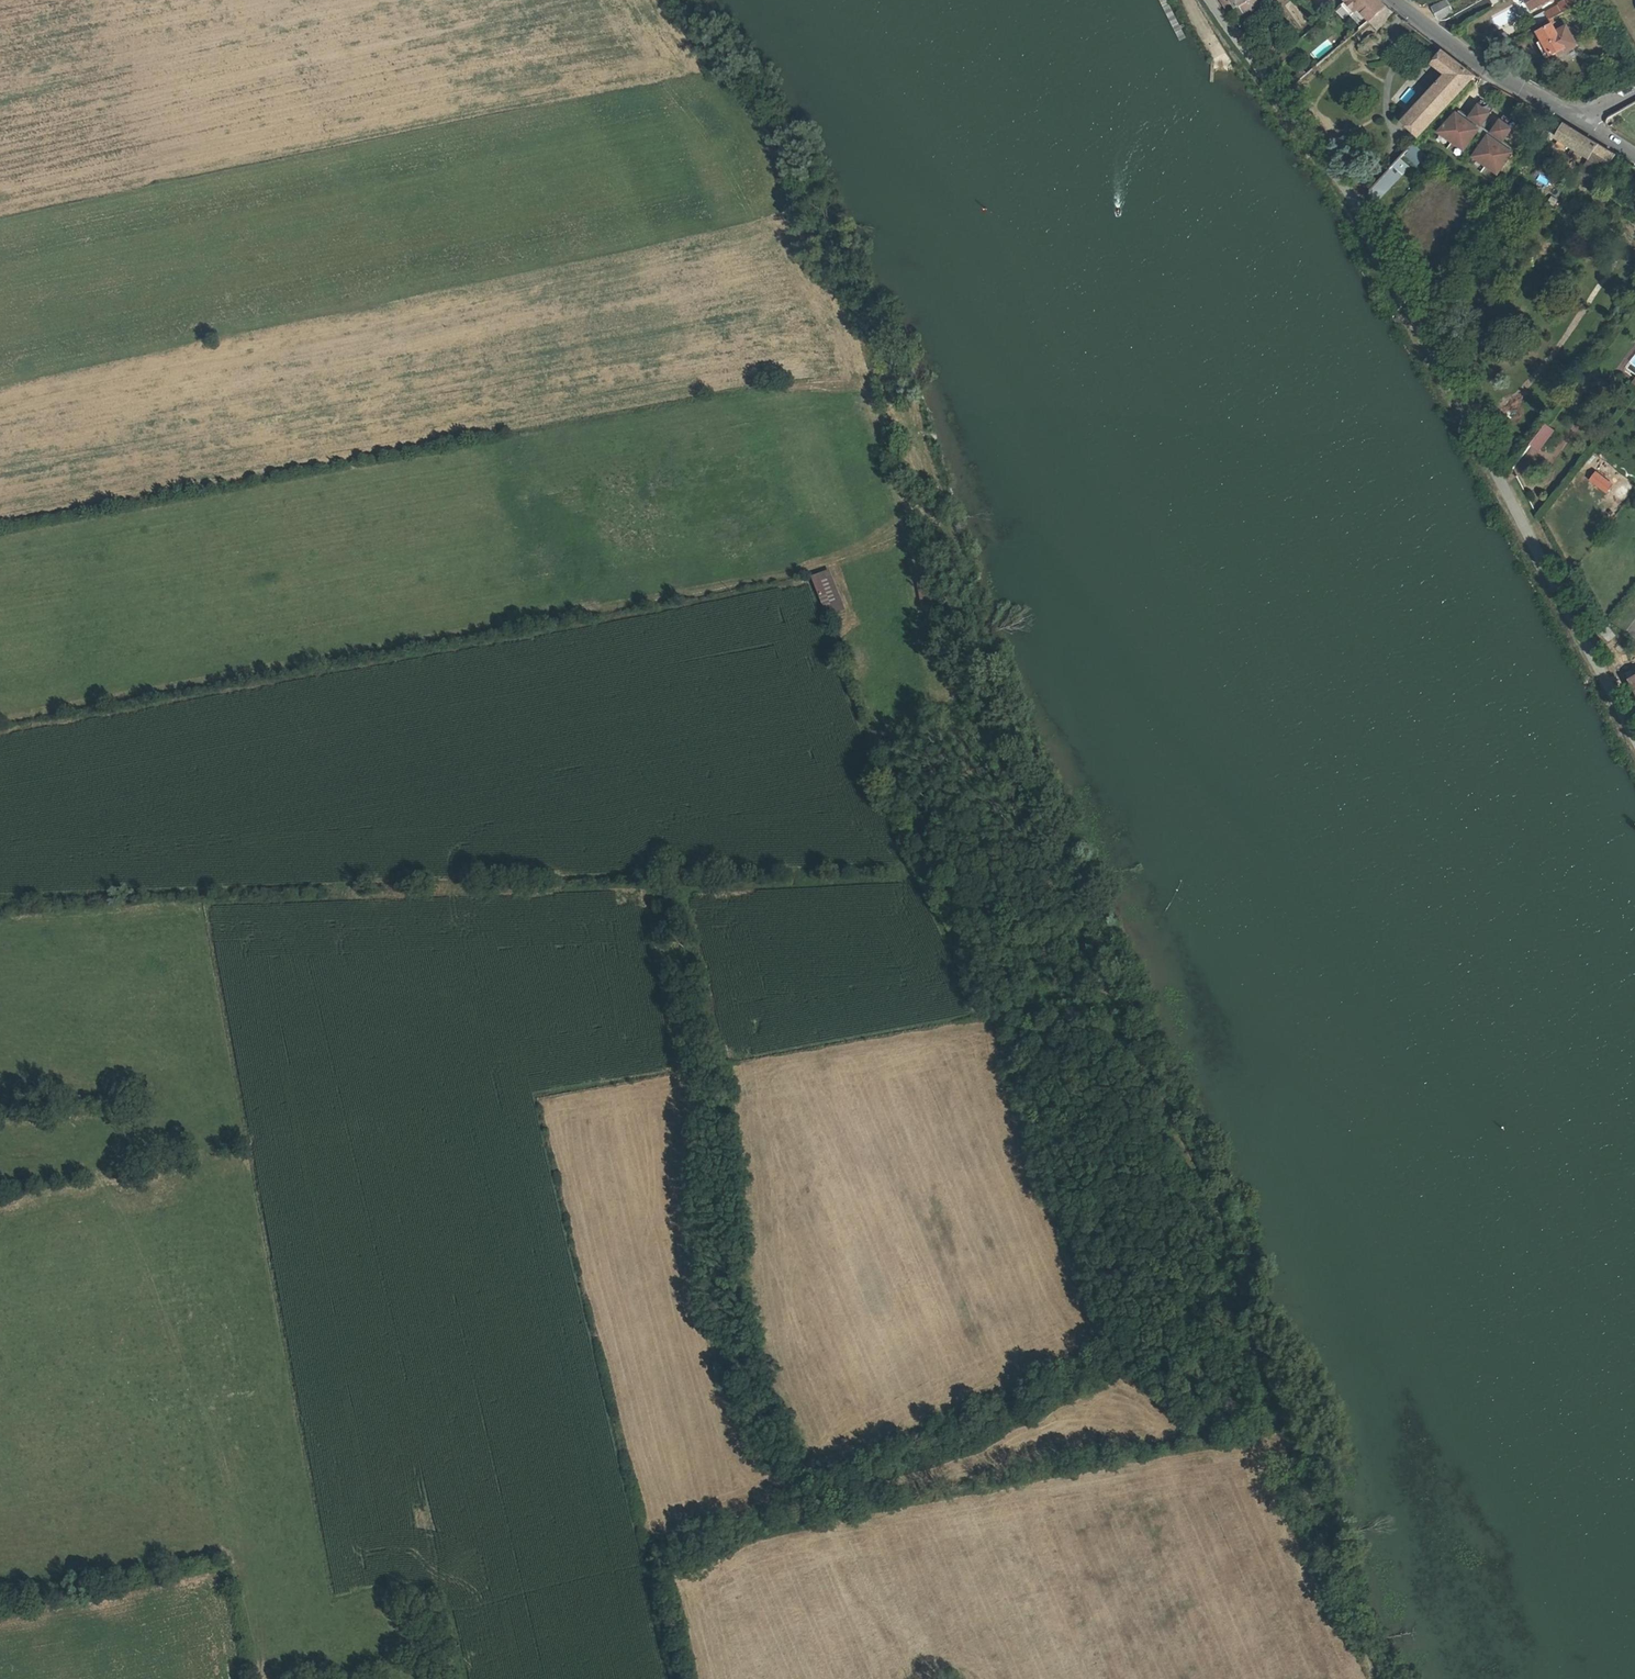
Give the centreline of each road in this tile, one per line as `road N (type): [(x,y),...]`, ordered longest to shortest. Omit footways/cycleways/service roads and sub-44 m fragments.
road 1 (track): [(1212,0),(1411,297),(1634,736)]
road 2 (residential): [(1583,123),(1511,87),(1394,0)]

